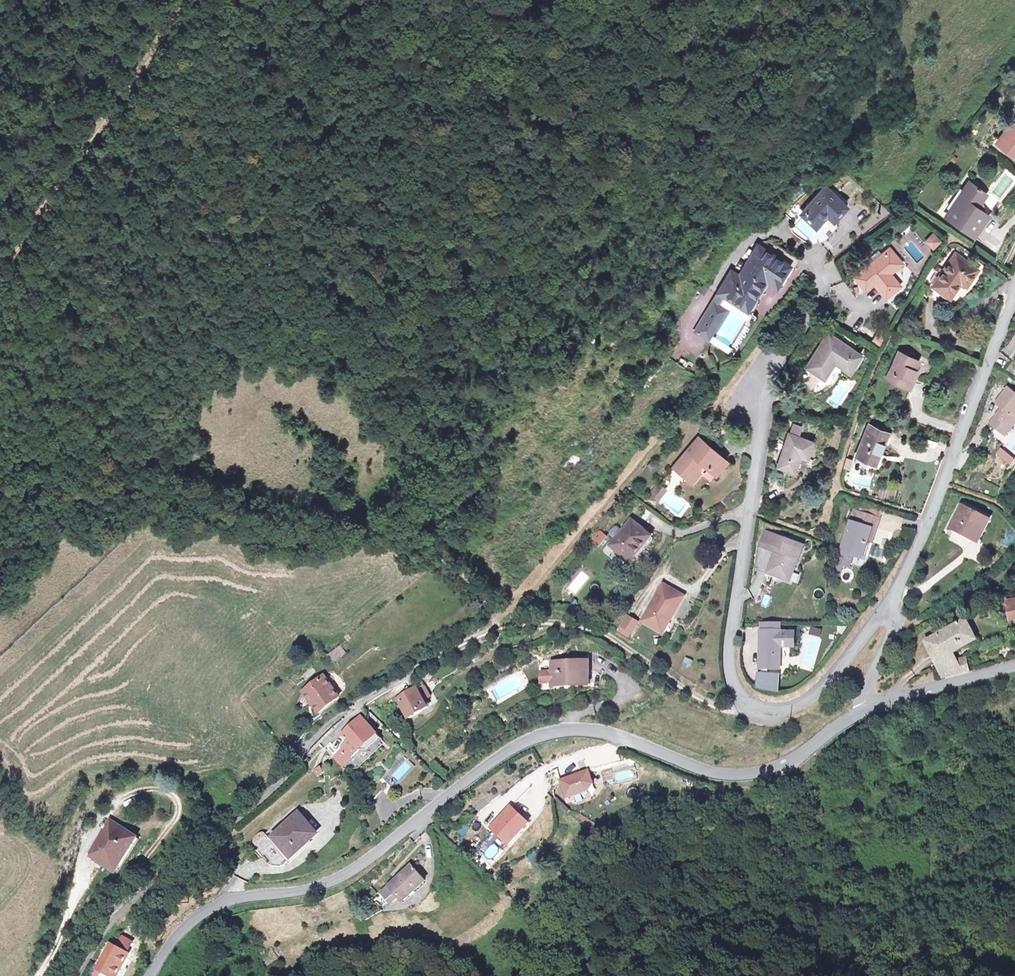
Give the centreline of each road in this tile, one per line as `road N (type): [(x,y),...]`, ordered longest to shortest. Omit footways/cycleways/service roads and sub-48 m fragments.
road 1 (tertiary): [(152,975),(189,924),(214,908),(313,888),(349,871),(530,737),(589,730),(697,771),(754,776),(794,763),(860,713)]
road 2 (track): [(496,627),(441,557),(402,529),(289,527),(182,507),(123,479),(67,478),(0,505)]
road 3 (residential): [(885,608),(811,700),(761,714),(737,693),(730,652),(759,396)]
road 4 (track): [(761,714),(712,705),(601,632),(562,621),(496,627),(355,704)]
road 5 (unclassified): [(355,704),(182,862),(56,950),(37,975)]
road 6 (track): [(402,529),(421,486),(408,448),(354,379),(344,325),(303,253),(292,191)]
road 7 (track): [(56,950),(85,876),(88,845),(108,810),(134,793),(168,794),(177,800),(173,822),(109,919)]
road 8 (residential): [(885,608),(927,531),(1014,295)]
road 9 (track): [(0,267),(161,38),(177,0)]
road 10 (track): [(292,191),(481,60),(543,6)]
road 11 (tertiary): [(860,713),(1014,669)]

